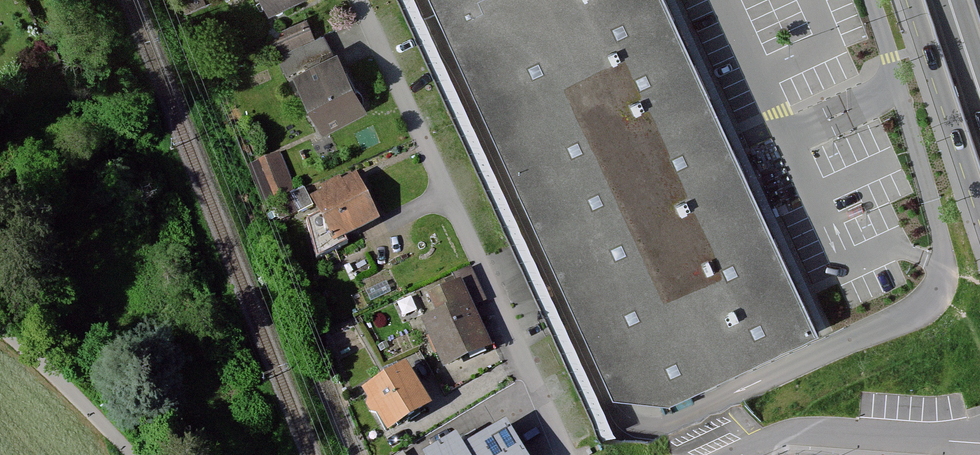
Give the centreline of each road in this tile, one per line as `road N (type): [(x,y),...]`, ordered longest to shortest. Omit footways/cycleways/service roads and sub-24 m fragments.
road 1 (residential): [(572,454),(357,0)]
road 2 (residential): [(979,443),(797,431),(736,454)]
road 3 (secondary): [(908,0),(979,214)]
road 4 (residential): [(131,454),(77,396),(0,332)]

